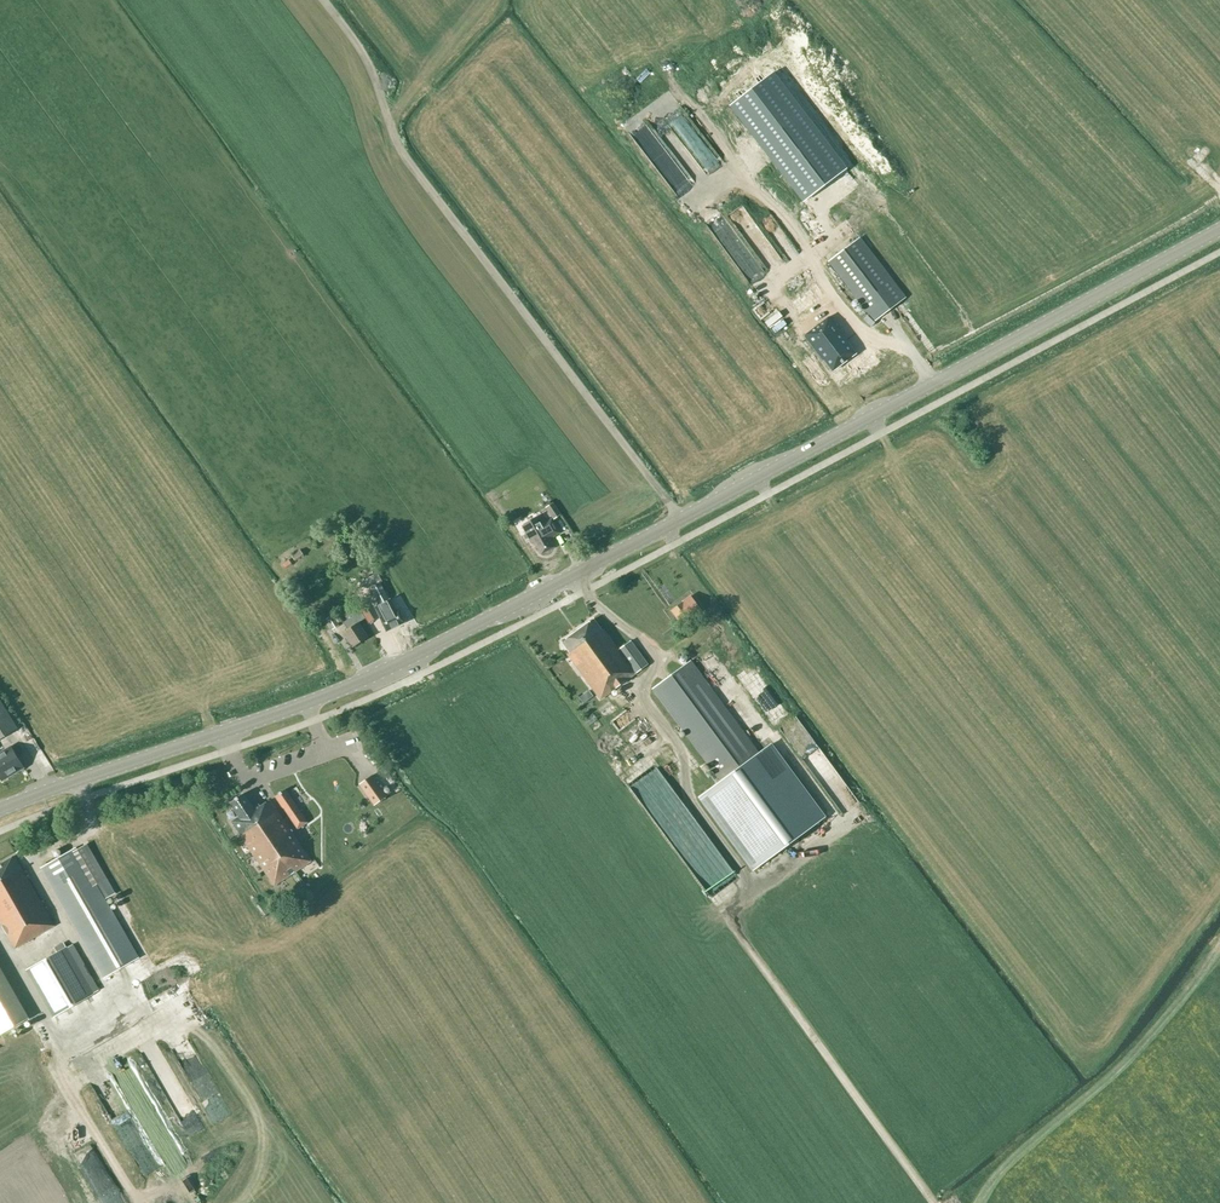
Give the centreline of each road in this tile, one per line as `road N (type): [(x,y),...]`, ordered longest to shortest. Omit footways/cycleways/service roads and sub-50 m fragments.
road 1 (tertiary): [(0,809),(390,667),(1219,230)]
road 2 (track): [(673,522),(669,501),(399,148),(369,62),(325,0)]
road 3 (track): [(850,820),(722,910),(932,1202)]
road 4 (track): [(976,1202),(1004,1164),(1105,1081),(1219,952)]
road 5 (track): [(74,1048),(61,1058),(63,1080),(140,1202)]

